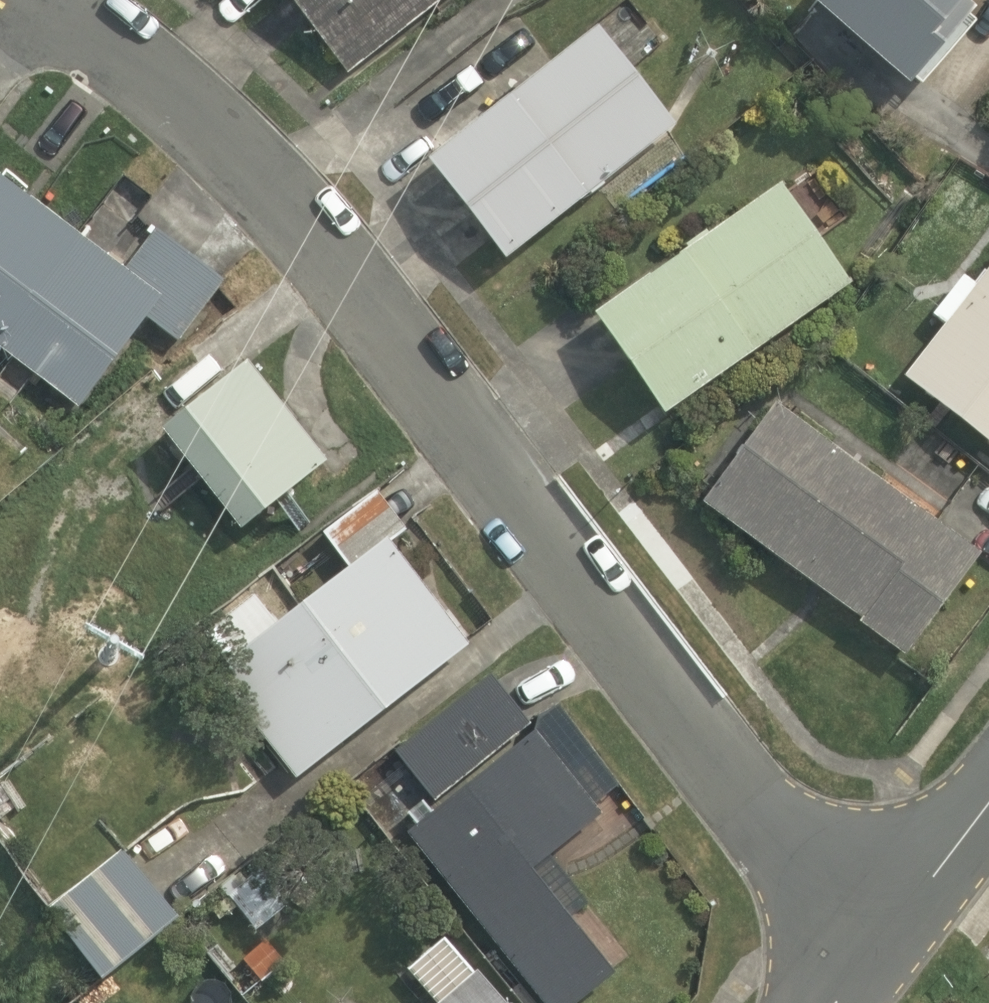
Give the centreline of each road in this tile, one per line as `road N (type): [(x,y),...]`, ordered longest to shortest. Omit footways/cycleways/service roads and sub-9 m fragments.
road 1 (residential): [(878,938),(514,498),(353,277),(182,99),(29,0)]
road 2 (residential): [(988,798),(878,938)]

